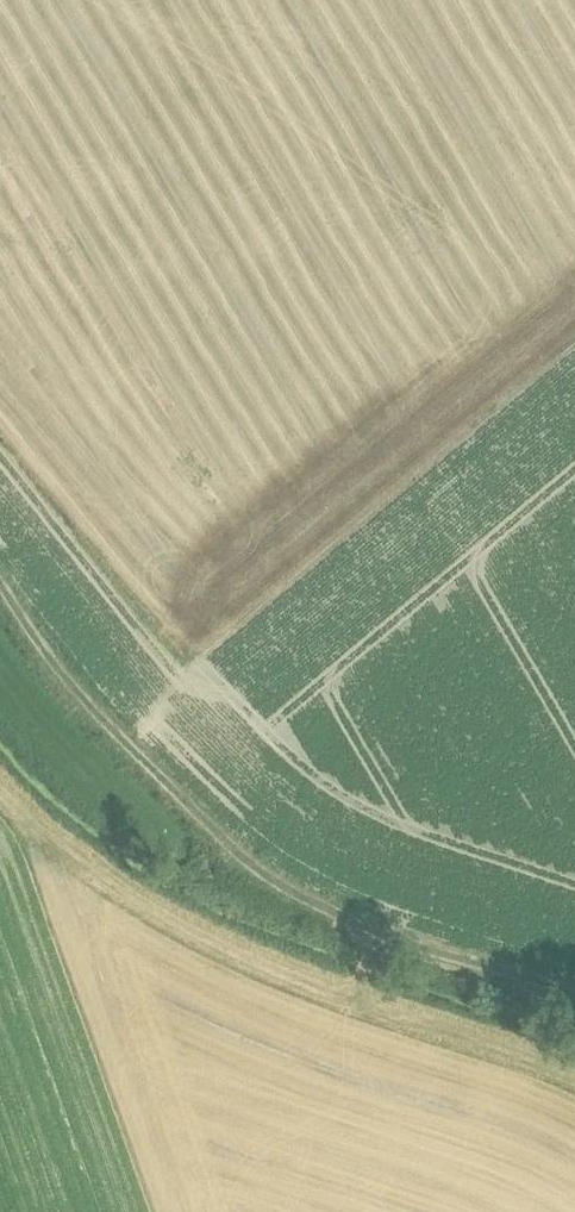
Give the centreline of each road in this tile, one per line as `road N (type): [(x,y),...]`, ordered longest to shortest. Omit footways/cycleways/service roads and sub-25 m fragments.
road 1 (track): [(0,584),(92,712),(241,859),(306,904),(574,997)]

